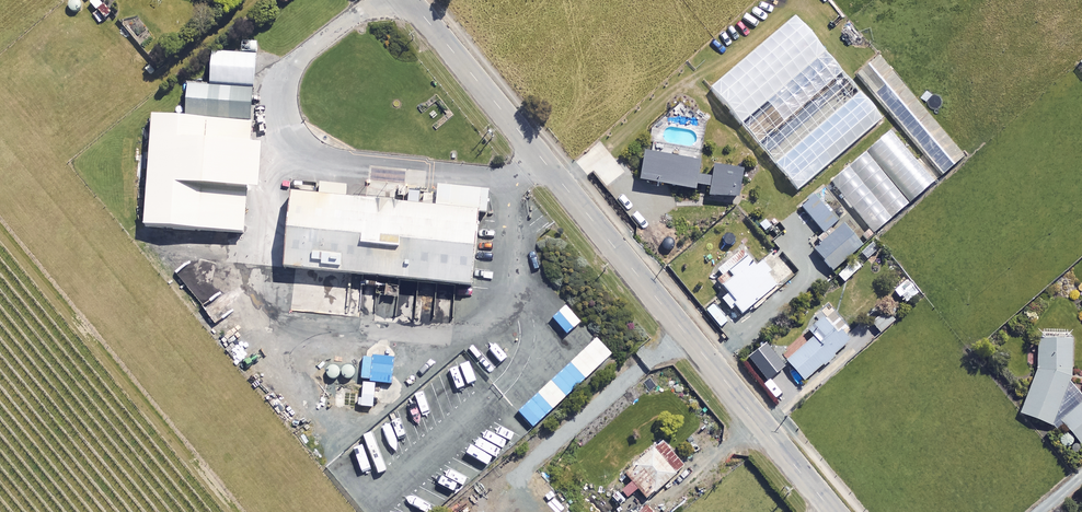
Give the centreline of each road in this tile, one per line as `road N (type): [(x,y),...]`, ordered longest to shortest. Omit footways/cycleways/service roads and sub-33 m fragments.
road 1 (unclassified): [(832,511),(409,0)]

